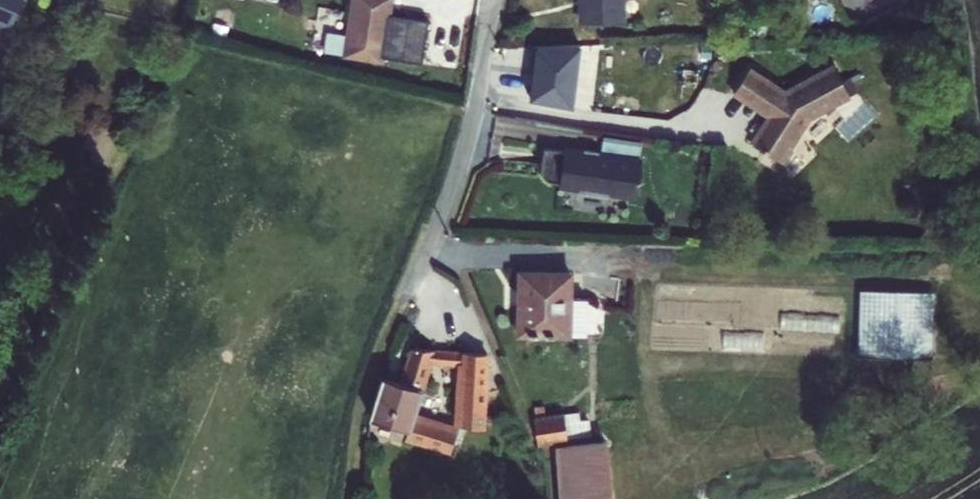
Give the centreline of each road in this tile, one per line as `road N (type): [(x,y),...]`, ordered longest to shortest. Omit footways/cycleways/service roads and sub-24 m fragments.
road 1 (residential): [(496,0),(469,140),(404,293)]
road 2 (track): [(349,498),(359,415),(404,293)]

